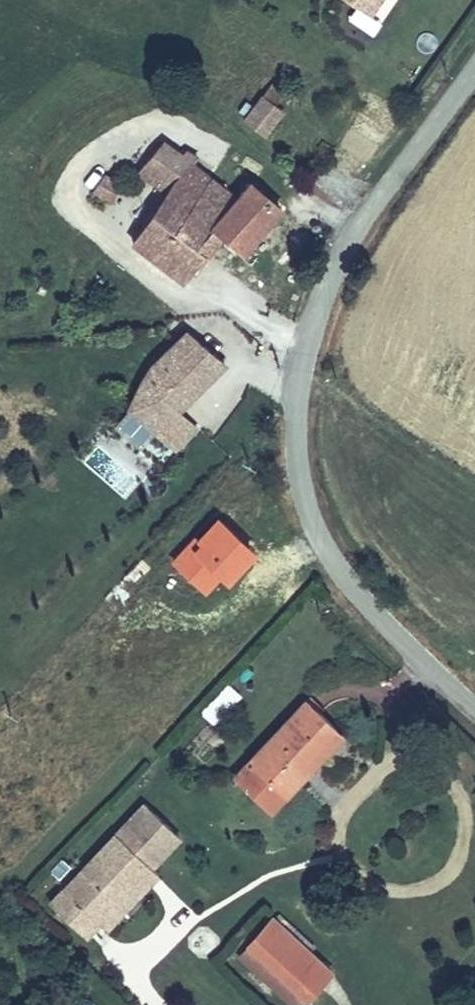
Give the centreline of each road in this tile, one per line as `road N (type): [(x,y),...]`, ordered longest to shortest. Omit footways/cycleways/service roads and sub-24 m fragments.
road 1 (tertiary): [(474,69),(333,264),(312,317),(295,434),(301,487),(340,571),(474,708)]

